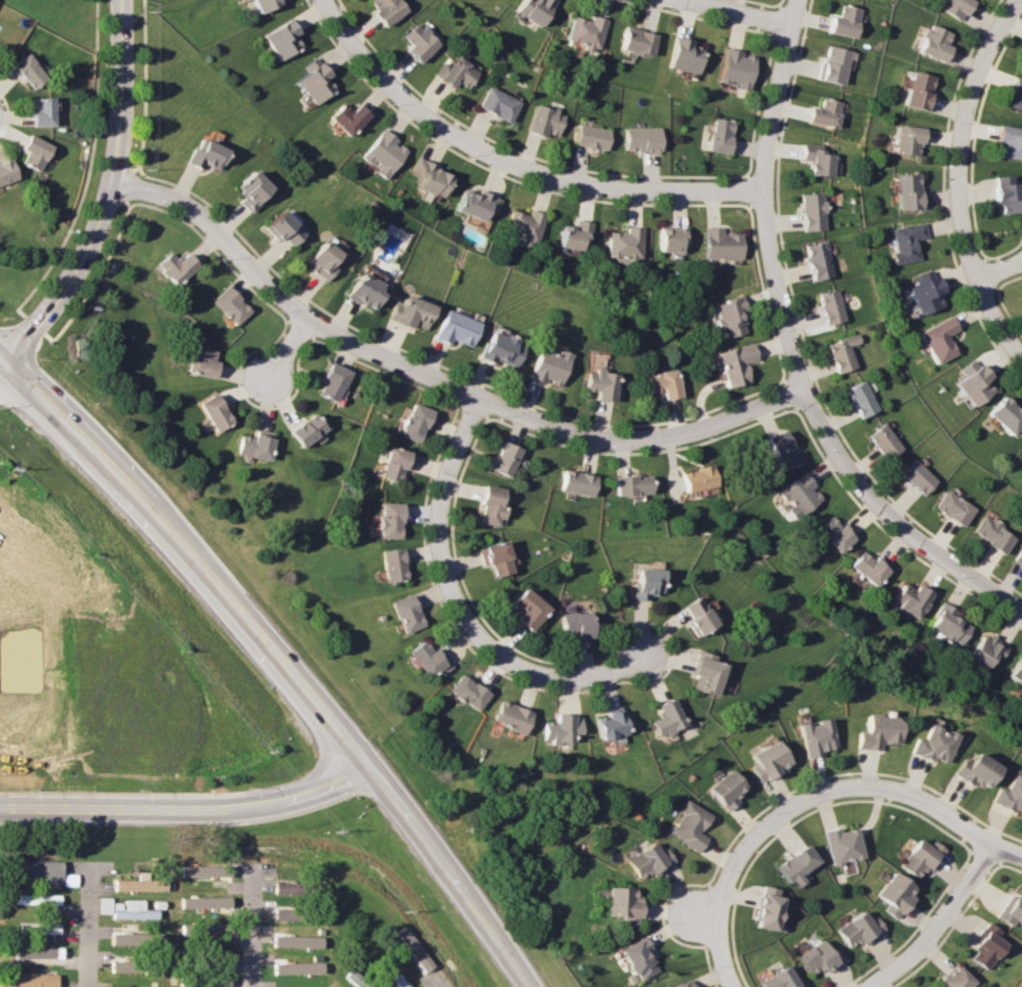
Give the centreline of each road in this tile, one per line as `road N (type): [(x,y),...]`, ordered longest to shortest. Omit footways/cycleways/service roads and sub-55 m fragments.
road 1 (primary): [(525,986),(373,768),(0,359)]
road 2 (residential): [(112,184),(196,211),(311,323),(549,428),(608,440),(662,439),(802,394)]
road 3 (residential): [(322,0),(402,96),(479,149),(541,175),(605,189),(760,194)]
road 4 (residential): [(477,398),(439,521),(446,580),(460,611),(489,649),(538,675),(600,676),(645,655)]
road 5 (residential): [(802,394),(760,194),(796,0)]
road 6 (tertiary): [(2,361),(63,285),(112,184),(119,0)]
road 7 (residential): [(1019,0),(980,71),(957,147),(970,264),(1021,360)]
road 8 (secondary): [(0,808),(216,809),(297,798),(373,768)]
road 9 (residential): [(802,394),(876,504),(1021,613)]
road 10 (residential): [(869,786),(794,805),(753,836),(730,869),(715,921),(730,986)]
road 11 (residential): [(994,847),(920,949),(870,986)]
road 12 (residential): [(1021,858),(909,794),(869,786)]
road 13 (residential): [(92,986),(92,863)]
road 14 (residential): [(251,986),(252,864)]

